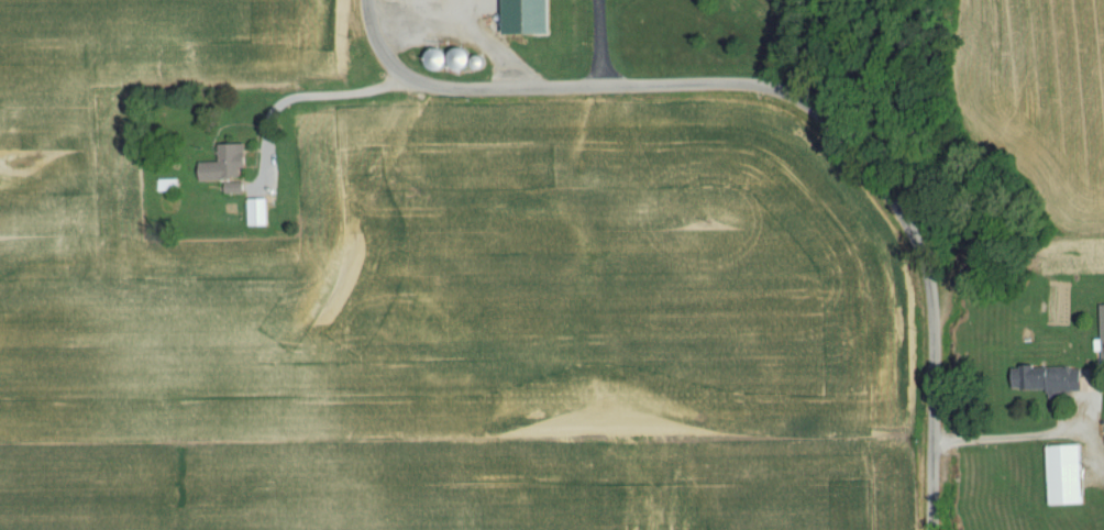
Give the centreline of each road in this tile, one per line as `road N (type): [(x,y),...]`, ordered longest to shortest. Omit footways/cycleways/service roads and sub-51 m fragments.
road 1 (residential): [(909,246),(895,213),(847,152),(804,108),(772,89),(424,81),(378,49),(361,0)]
road 2 (residential): [(222,111),(222,125),(185,164),(188,183),(254,190),(264,178),(268,115),(278,102),(356,95),(402,69)]
road 3 (residential): [(928,529),(928,330),(923,277),(909,246)]
road 4 (residential): [(1091,455),(1078,435),(928,441)]

